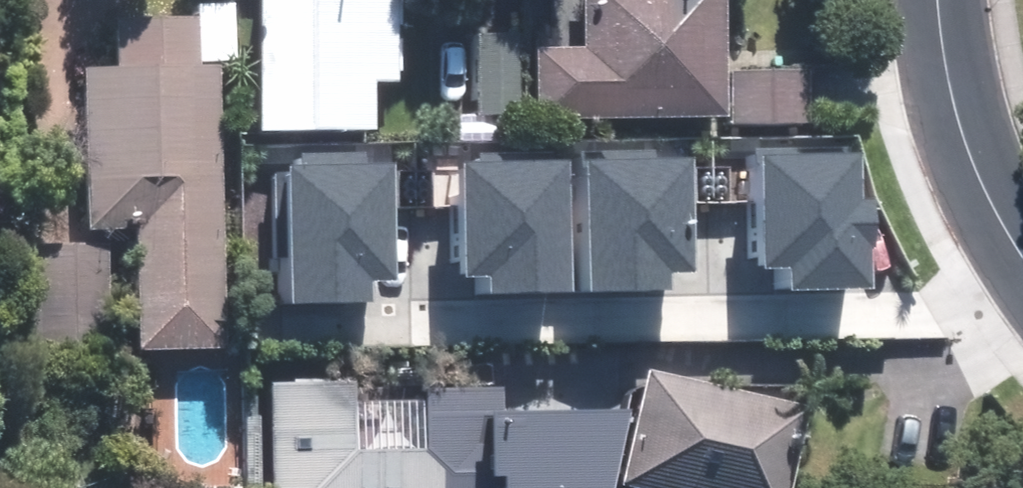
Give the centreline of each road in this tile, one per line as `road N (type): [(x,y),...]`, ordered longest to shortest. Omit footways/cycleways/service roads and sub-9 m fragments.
road 1 (residential): [(1022,261),(970,157),(945,73),(937,0)]

